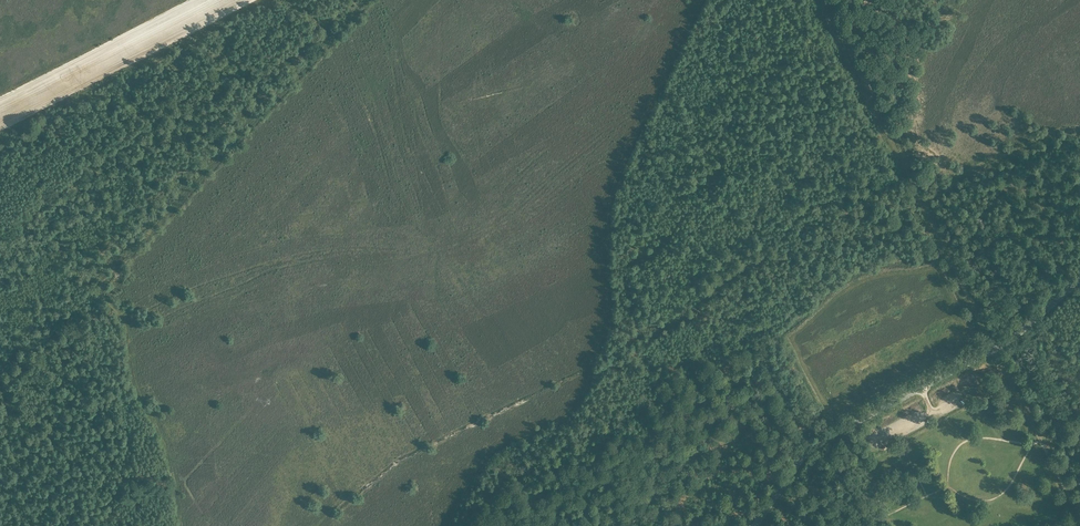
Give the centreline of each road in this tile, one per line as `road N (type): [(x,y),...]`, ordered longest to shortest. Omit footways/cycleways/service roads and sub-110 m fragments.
road 1 (track): [(923,204),(890,211),(822,203),(799,218),(778,249),(665,323),(626,328),(608,322),(612,194),(702,0)]
road 2 (track): [(0,385),(365,0)]
road 3 (track): [(821,0),(1040,440)]
road 4 (tertiary): [(755,525),(814,447),(1009,341),(1079,280)]
road 5 (track): [(608,322),(575,407),(489,455),(448,525)]
road 6 (track): [(182,525),(165,444),(134,379),(126,328),(95,289)]
road 7 (track): [(1040,440),(990,501),(974,501),(947,486),(866,525)]
road 8 (track): [(1079,126),(974,167),(923,204)]
road 9 (track): [(1033,445),(966,440),(952,449),(947,486)]

